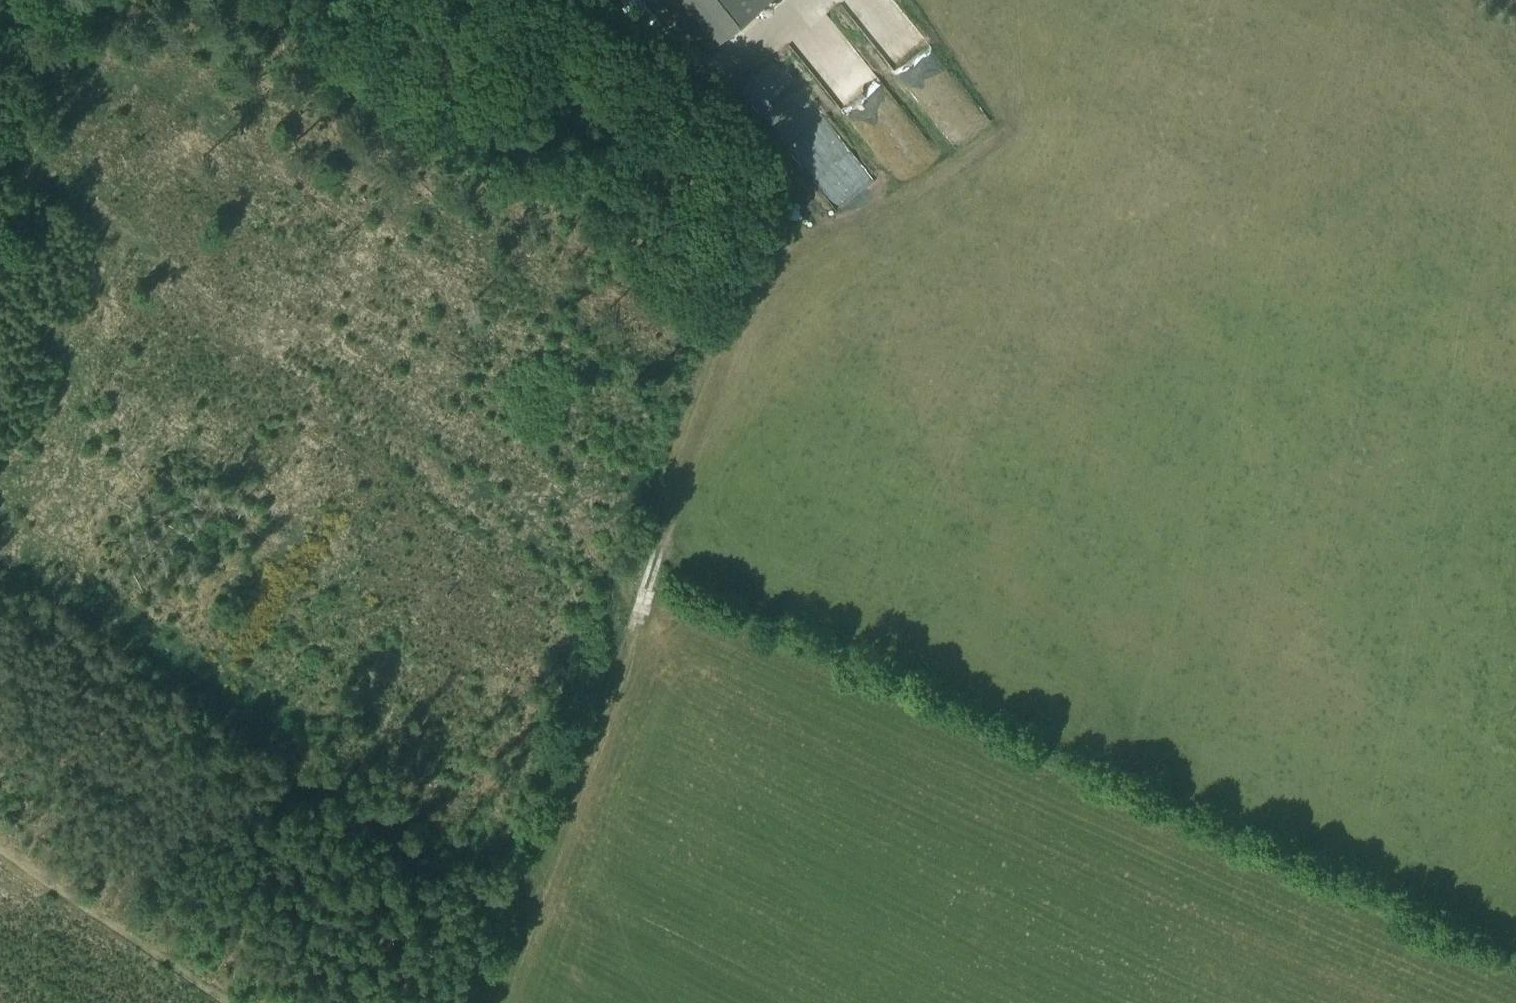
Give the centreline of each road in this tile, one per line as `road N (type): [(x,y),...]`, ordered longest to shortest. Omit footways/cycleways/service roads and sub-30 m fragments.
road 1 (track): [(646,0),(782,171),(789,205),(616,641),(645,688)]
road 2 (track): [(0,851),(216,1002)]

